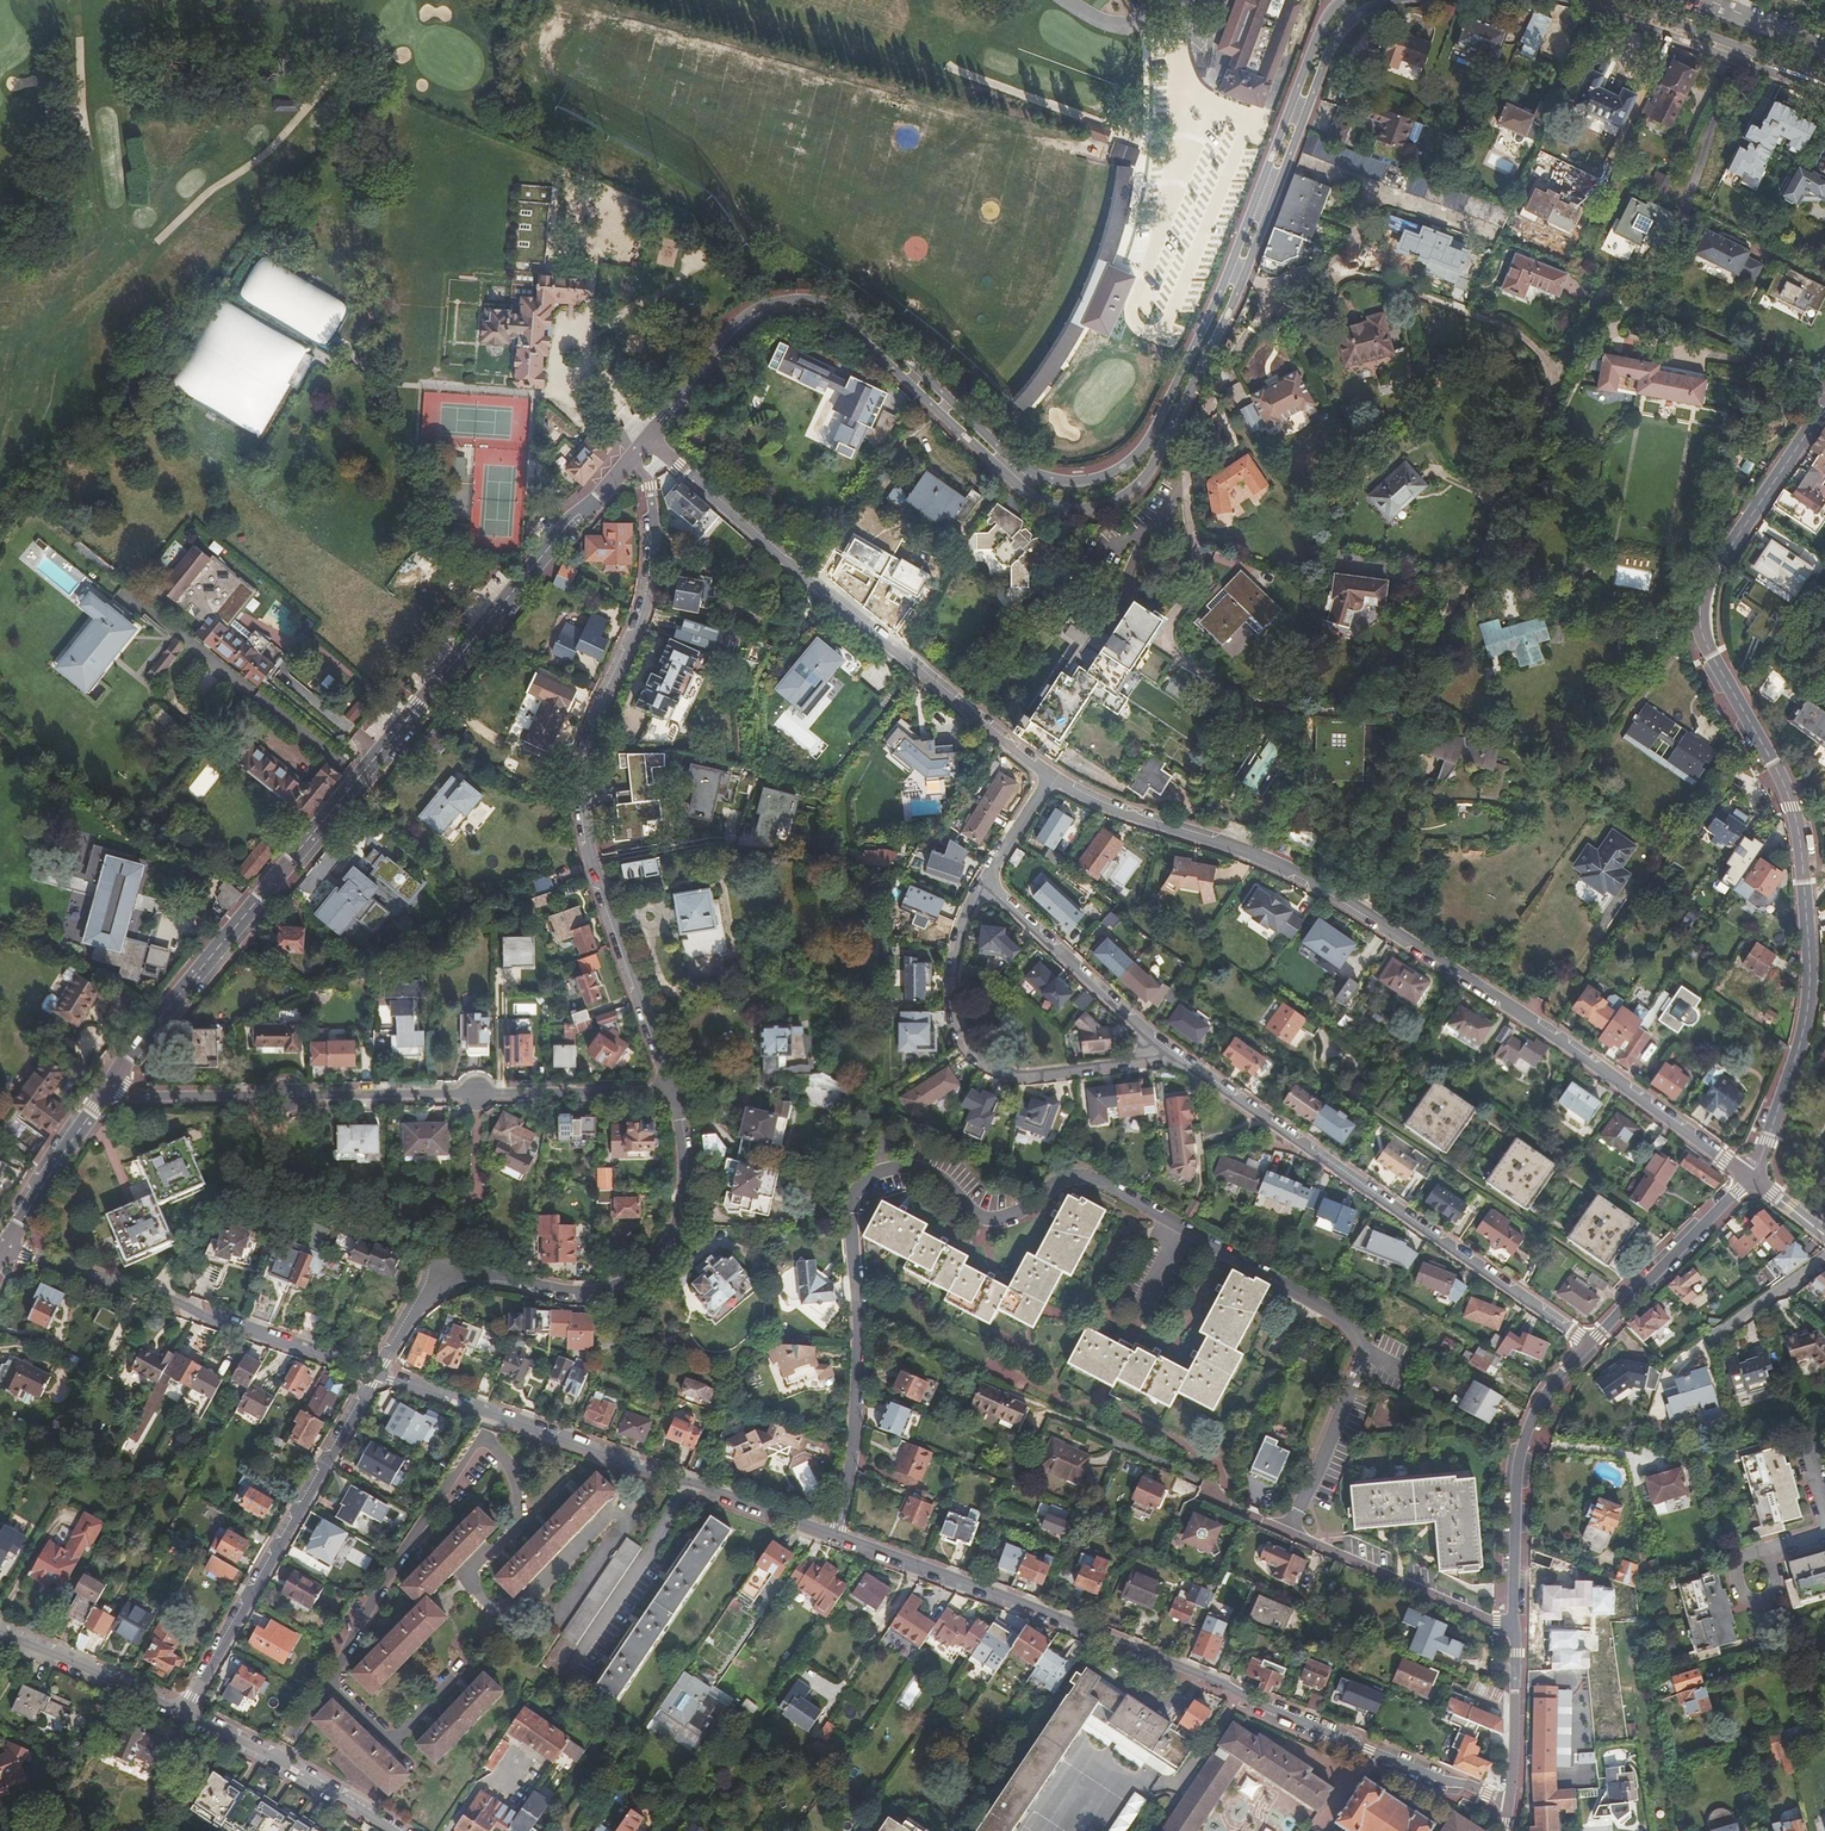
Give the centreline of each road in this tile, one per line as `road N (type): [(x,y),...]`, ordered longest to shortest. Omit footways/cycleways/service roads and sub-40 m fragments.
road 1 (residential): [(1293,1532),(1366,1333),(1176,1237),(1097,1185),(1063,1185),(1040,1217),(1015,1229),(904,1158),(865,1149),(844,1177),(854,1332),(848,1464),(835,1535)]
road 2 (residential): [(643,442),(736,325),(760,311),(813,309),(863,334),(1017,480),(1059,497),(1114,487),(1146,455),(1176,405),(1325,36),(1361,0)]
road 3 (residential): [(98,1092),(643,442)]
road 4 (residential): [(1754,1177),(1809,1001),(1806,904),(1792,807),(1702,636),(1700,605),(1824,402)]
road 5 (residential): [(1754,1177),(1546,1030),(1312,880),(1048,774)]
road 6 (tertiary): [(835,1535),(1032,1606),(1510,1802)]
road 7 (residential): [(673,1087),(583,805),(597,709),(643,604),(652,550),(638,463),(643,442)]
road 8 (residential): [(673,1087),(98,1092)]
road 9 (residential): [(372,1377),(441,1257),(574,1291),(634,1279),(660,1256),(685,1193),(673,1087)]
road 10 (residential): [(1048,774),(643,442)]
road 11 (residential): [(1589,1344),(1175,1051)]
road 12 (tertiary): [(372,1377),(835,1535)]
road 13 (residential): [(1175,1051),(1036,1073),(986,1060),(961,1030),(953,996),(961,930),(986,875)]
road 14 (tertiary): [(8,1246),(372,1377)]
road 15 (residential): [(183,1713),(372,1377)]
road 16 (residential): [(1589,1344),(1524,1447),(1516,1632)]
road 17 (residential): [(1175,1051),(986,875)]
road 18 (residential): [(1586,0),(1824,88)]
road 19 (residential): [(1293,1532),(1516,1632)]
road 20 (tertiary): [(390,1830),(183,1713)]
road 21 (residential): [(1754,1177),(1589,1344)]
road 22 (tertiary): [(183,1713),(0,1636)]
road 23 (residential): [(8,1246),(55,1154),(98,1092)]
road 24 (residential): [(1516,1632),(1510,1802)]
road 25 (residential): [(1824,1258),(1710,1341)]
road 26 (residential): [(1768,1553),(1755,1551),(1737,1562),(1747,1598),(1772,1595),(1772,1559)]
road 27 (residential): [(1824,49),(1707,0)]

